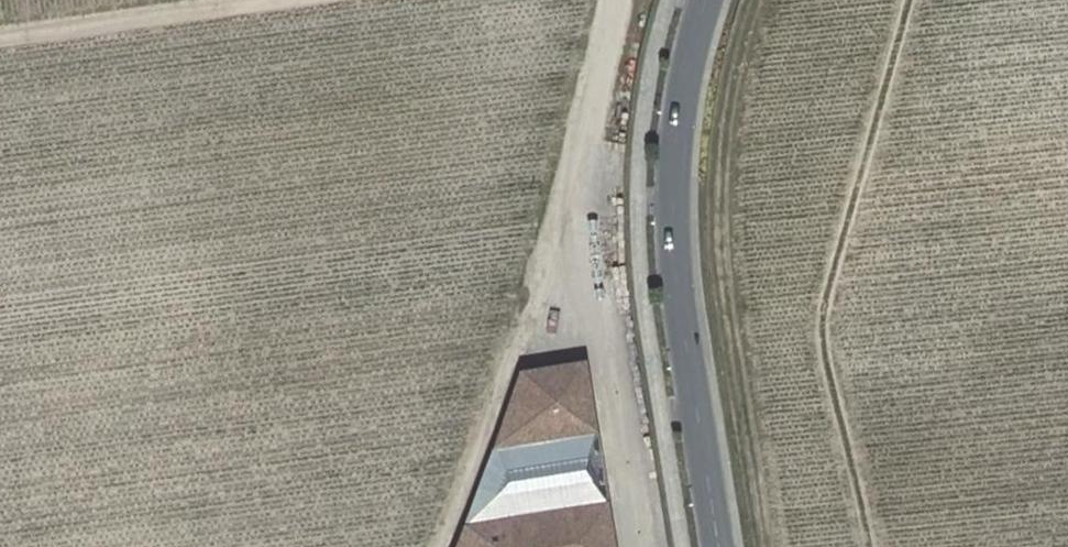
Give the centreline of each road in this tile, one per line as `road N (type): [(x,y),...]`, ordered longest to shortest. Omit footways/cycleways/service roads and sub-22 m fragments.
road 1 (track): [(910,0),(850,182),(824,309),(828,377),(870,546)]
road 2 (tertiary): [(720,546),(674,203),(683,92),(707,0)]
road 3 (track): [(304,0),(0,40)]

